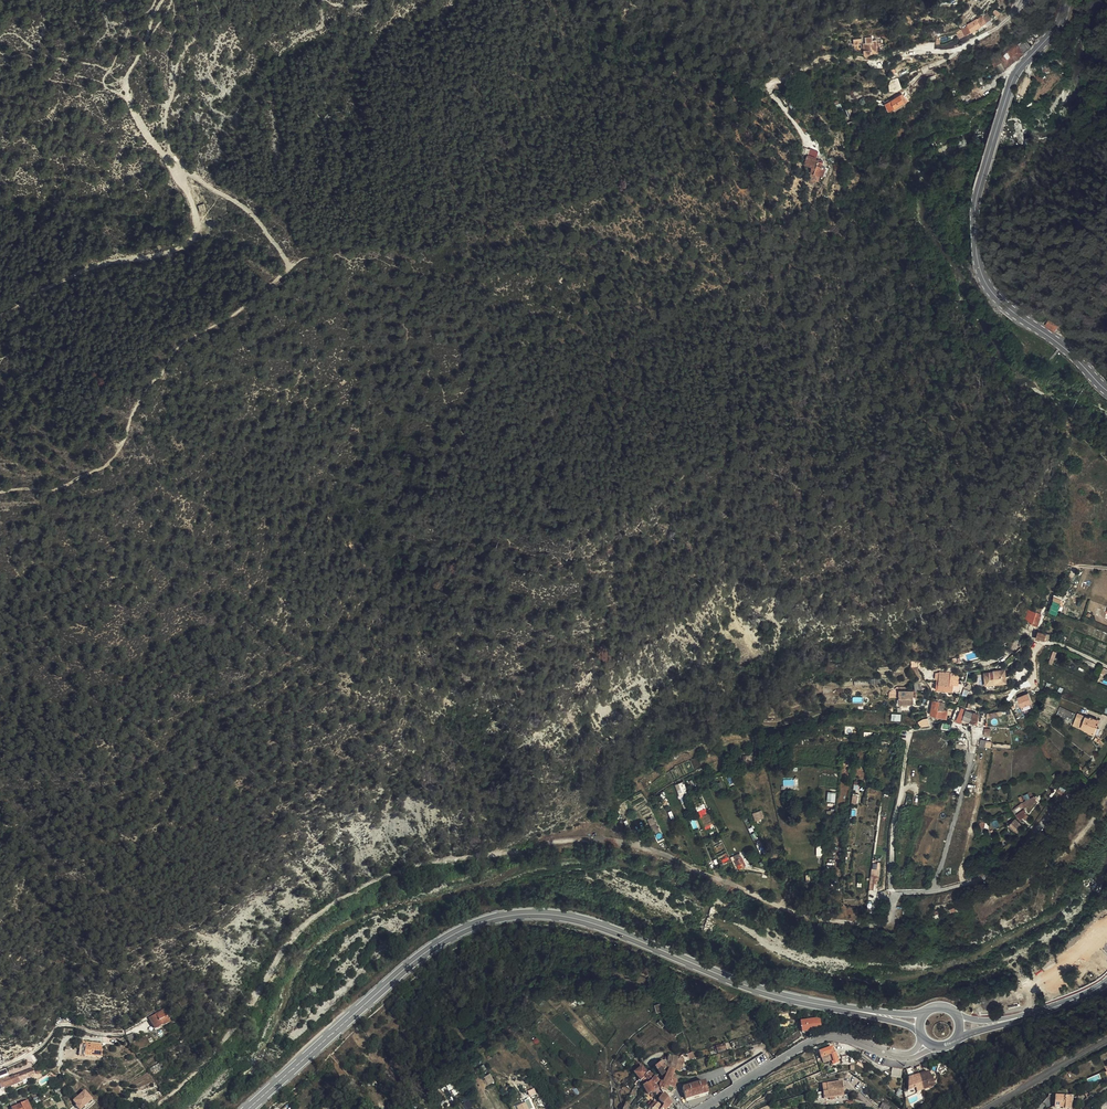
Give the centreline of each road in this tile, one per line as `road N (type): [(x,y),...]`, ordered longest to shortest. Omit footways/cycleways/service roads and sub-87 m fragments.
road 1 (track): [(889,920),(878,926),(789,913),(627,843),(553,842),(441,858),(342,896),(298,929),(220,1044),(152,1108)]
road 2 (tertiary): [(249,1108),(403,970),(458,932),(506,916),(588,922),(748,986),(850,1010)]
road 3 (tertiary): [(1106,390),(995,295),(976,251),(977,196),(1012,82),(1059,26),(1066,0)]
road 4 (residential): [(1026,0),(962,47),(825,59),(777,80),(771,95)]
road 5 (track): [(174,169),(193,204),(193,238),(166,253),(83,272),(0,316)]
road 6 (residential): [(1106,771),(1049,813),(990,875),(896,895),(889,920)]
road 7 (track): [(1101,778),(1103,802),(1077,842),(1037,878),(1003,898),(990,898),(977,880)]
road 8 (residential): [(875,1048),(836,1037),(809,1043),(699,1108)]
road 9 (track): [(174,169),(136,117),(125,81),(162,0)]
road 10 (track): [(174,169),(242,206),(290,264)]

